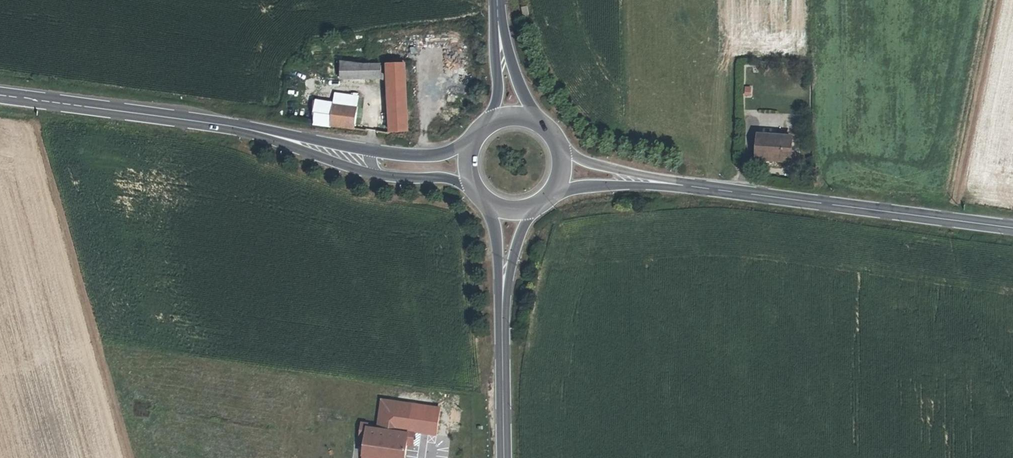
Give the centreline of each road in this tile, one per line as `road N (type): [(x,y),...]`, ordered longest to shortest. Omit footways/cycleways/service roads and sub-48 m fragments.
road 1 (secondary): [(683,185),(1012,233)]
road 2 (secondary): [(0,95),(263,133)]
road 3 (secondary): [(263,133),(359,171),(470,184)]
road 4 (secondary): [(470,146),(421,157),(263,133)]
road 5 (secondary): [(502,319),(505,457)]
road 6 (secondary): [(552,196),(683,185)]
road 7 (secondary): [(535,121),(497,0)]
road 8 (secondary): [(683,185),(562,155)]
road 9 (secondary): [(497,0),(493,122)]

